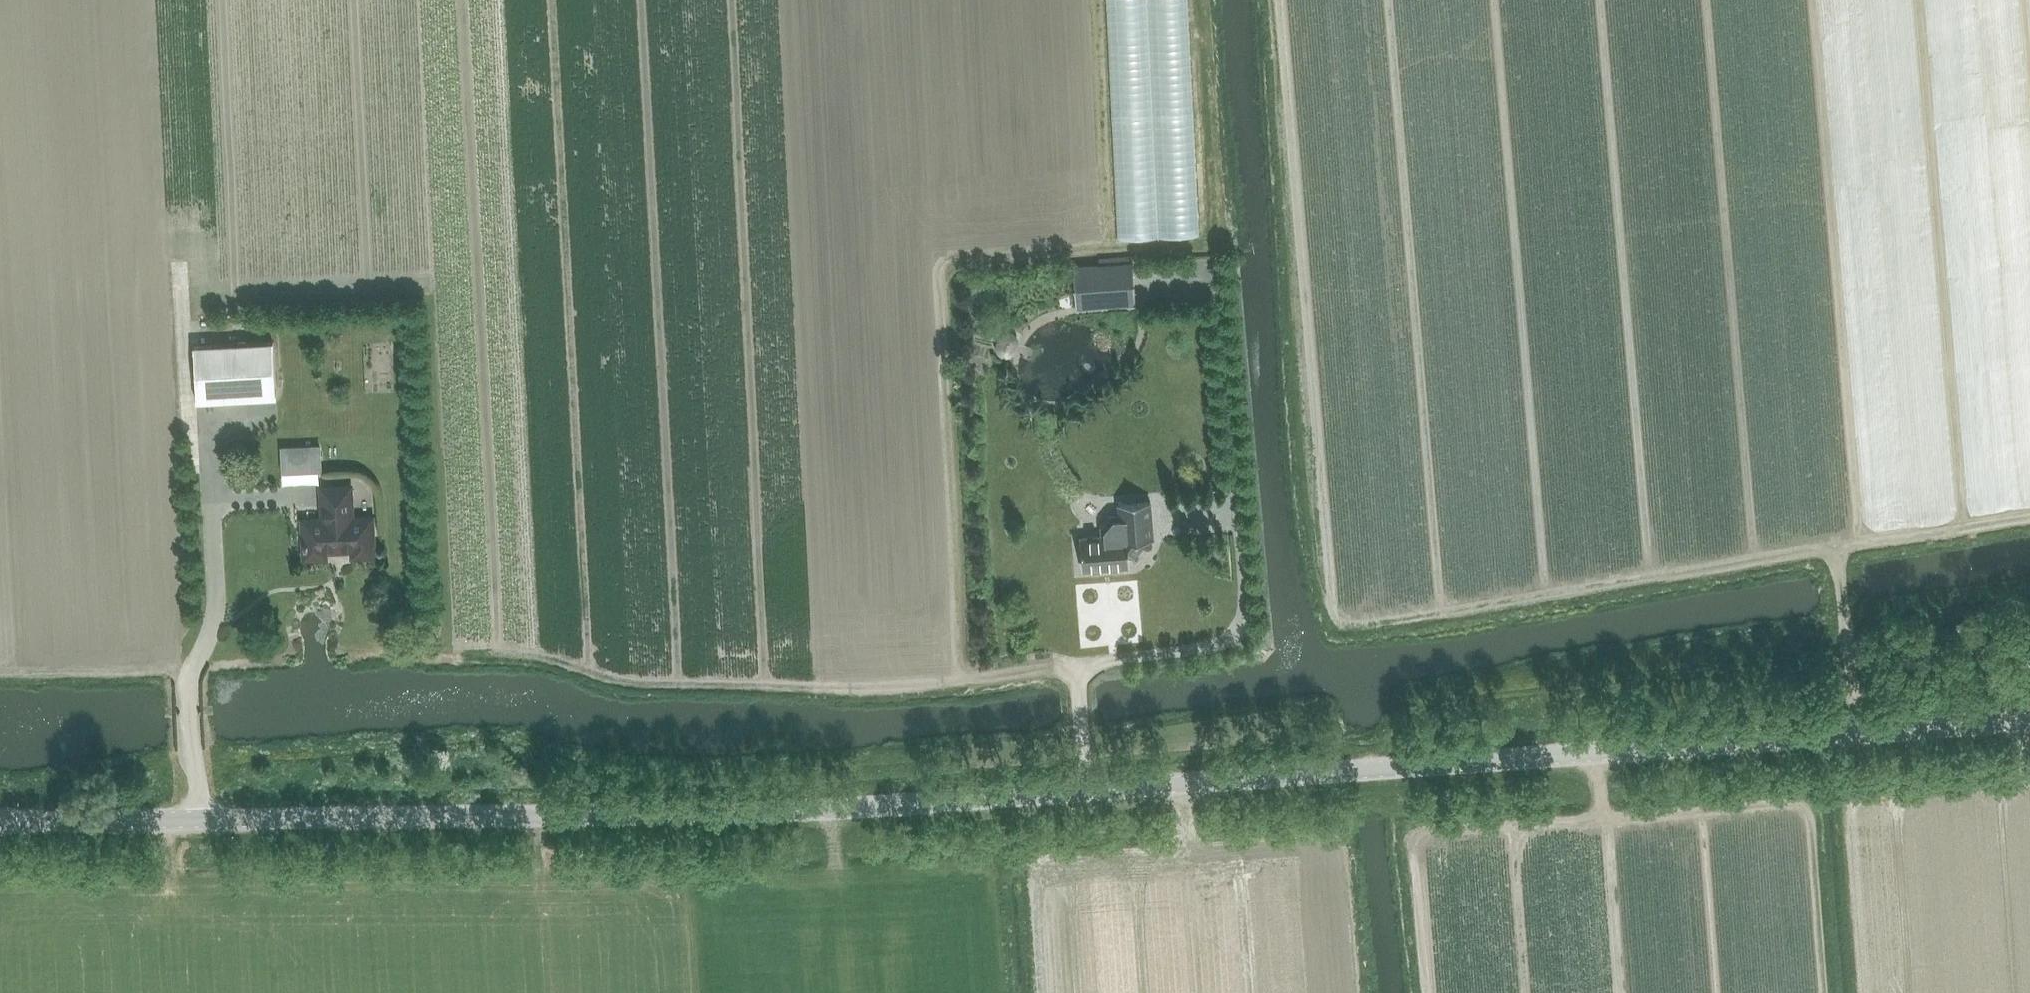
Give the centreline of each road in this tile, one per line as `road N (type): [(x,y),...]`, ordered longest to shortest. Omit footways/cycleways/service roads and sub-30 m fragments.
road 1 (unclassified): [(0,826),(814,814),(1412,763),(2029,727)]

